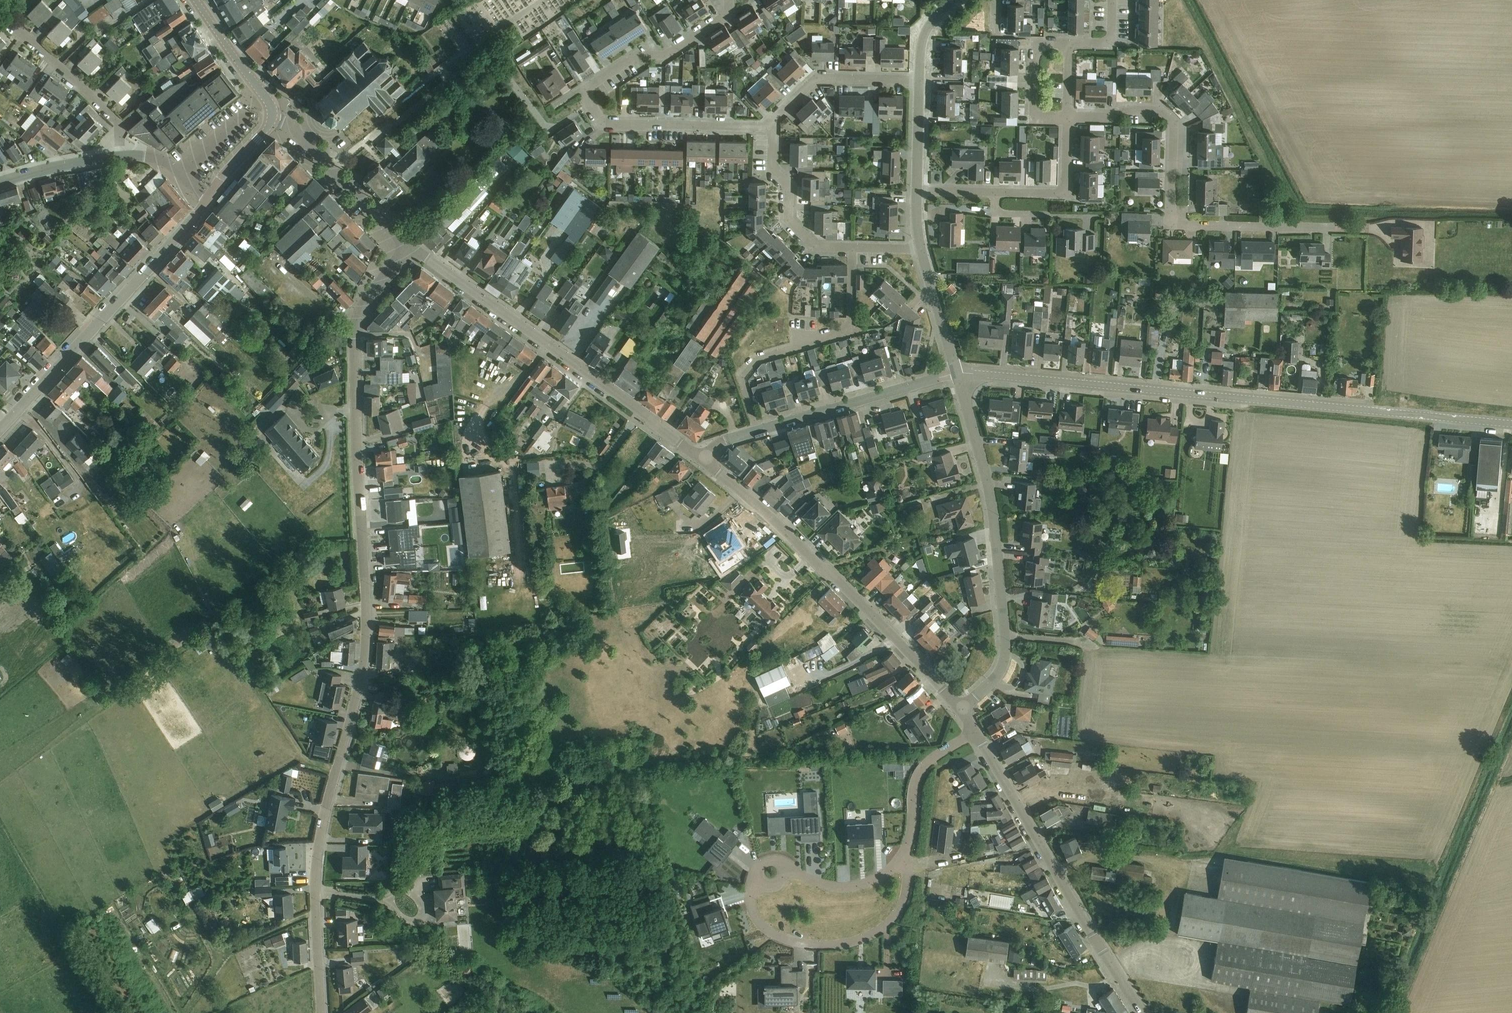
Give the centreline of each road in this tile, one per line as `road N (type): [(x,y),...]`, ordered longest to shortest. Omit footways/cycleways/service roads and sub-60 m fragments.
road 1 (unclassified): [(322,1012),(317,862),(368,634),(355,339)]
road 2 (residential): [(1511,424),(957,371)]
road 3 (residential): [(1364,227),(1179,223),(1172,211),(1175,126),(1159,108),(1068,116)]
road 4 (residential): [(730,0),(730,12),(667,54),(640,54),(588,88),(589,106),(603,124),(773,126)]
road 5 (residential): [(961,710),(804,548),(698,457)]
road 6 (residential): [(961,710),(999,672),(1006,641),(990,487),(957,371)]
road 7 (residential): [(698,457),(432,258)]
road 8 (residential): [(1142,1012),(976,732)]
road 9 (tertiary): [(0,428),(211,196)]
road 10 (residential): [(759,430),(744,375),(760,354),(852,326),(853,245)]
road 11 (residential): [(750,906),(784,938),(848,943),(897,913),(907,891),(905,860)]
road 12 (residential): [(759,430),(957,371)]
road 13 (unclassified): [(408,244),(286,121),(273,118)]
road 14 (residential): [(117,157),(117,121),(8,20)]
road 15 (residential): [(773,126),(773,166),(791,186),(789,218),(818,243),(853,245)]
road 16 (residential): [(773,126),(777,113),(825,75),(919,76)]
road 17 (residential): [(976,732),(921,770),(905,860)]
road 18 (tertiary): [(273,118),(271,103),(197,0)]
road 19 (residential): [(1068,116),(1062,190),(997,192)]
road 20 (residential): [(1070,41),(1042,44),(1035,58),(1036,113),(1068,116)]
road 21 (residential): [(957,371),(920,246)]

